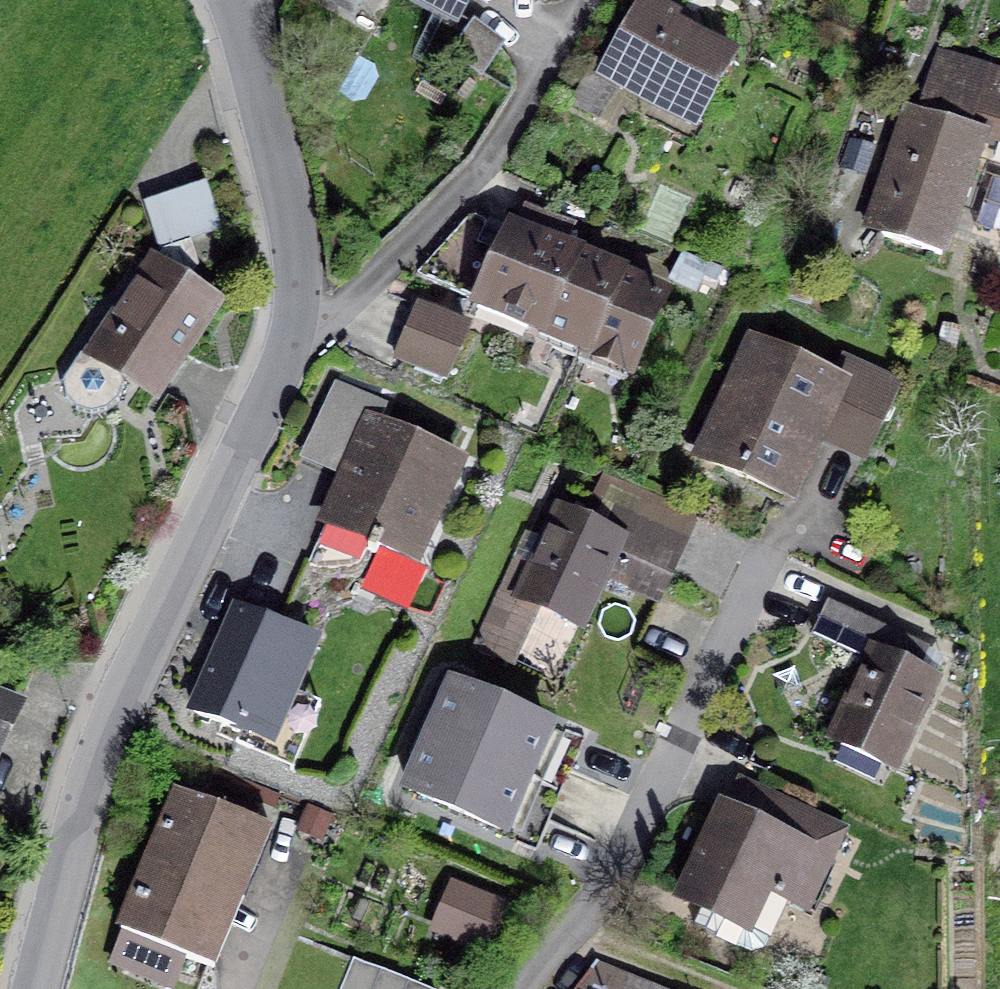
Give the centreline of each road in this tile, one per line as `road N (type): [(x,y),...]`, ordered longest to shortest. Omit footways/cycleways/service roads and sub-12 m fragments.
road 1 (residential): [(48,988),(259,392)]
road 2 (residential): [(259,392),(592,0)]
road 3 (residential): [(536,988),(748,574)]
road 4 (residential): [(259,392),(280,236),(221,47)]

